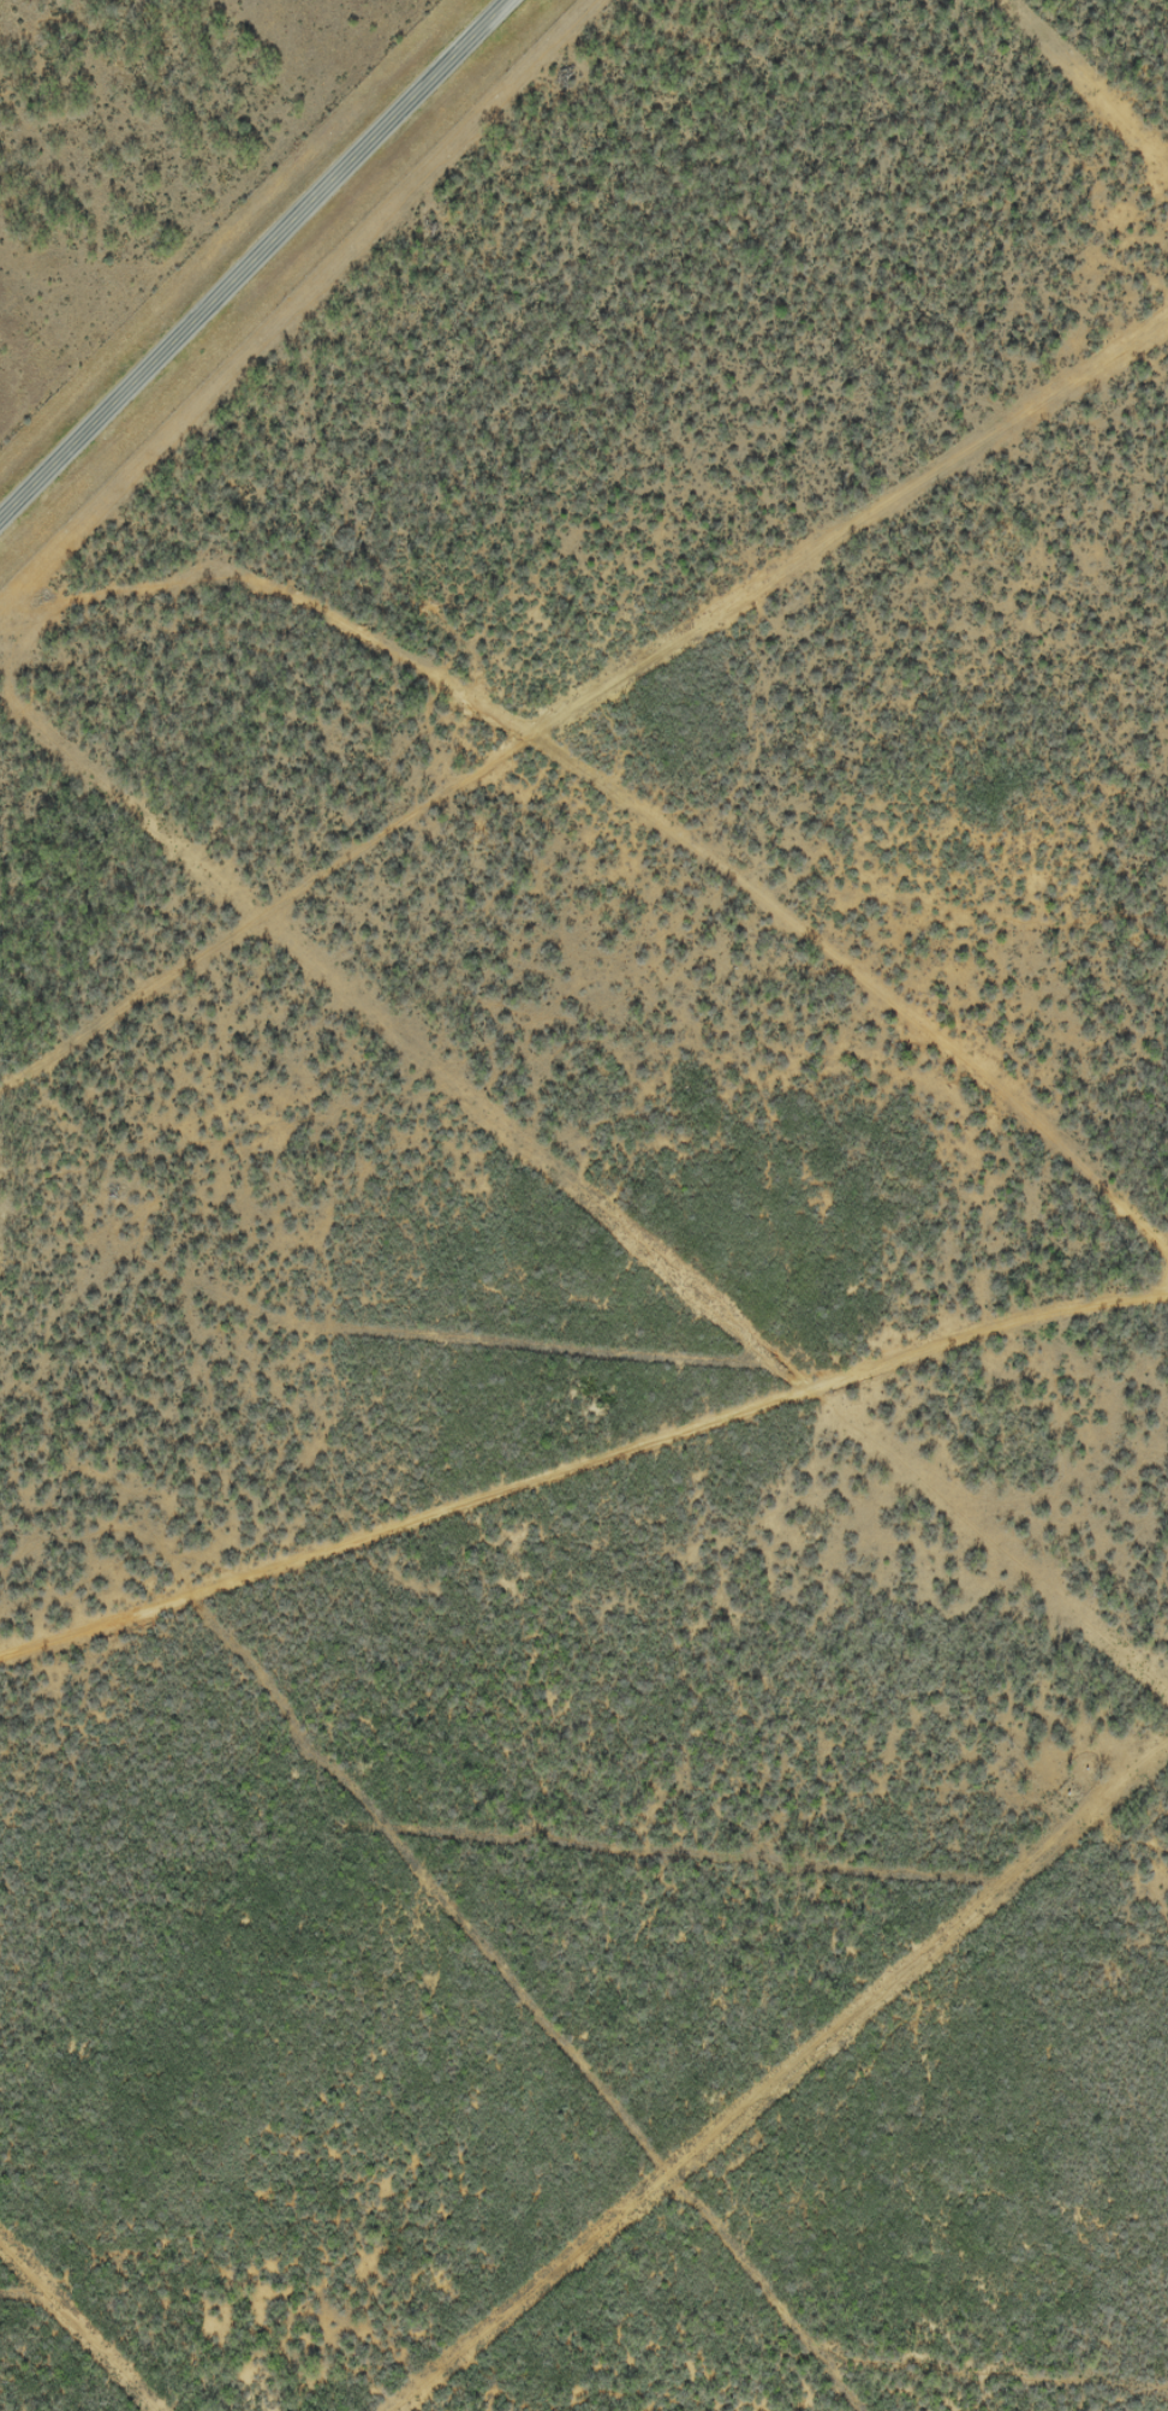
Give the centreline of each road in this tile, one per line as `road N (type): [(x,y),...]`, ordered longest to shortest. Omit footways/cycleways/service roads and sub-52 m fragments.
road 1 (residential): [(0,526),(68,584),(312,637),(570,772),(815,947),(966,1106),(1118,1222),(1167,1295)]
road 2 (residential): [(0,1686),(1158,1287)]
road 3 (primary): [(0,526),(514,0)]
road 4 (residential): [(387,130),(243,0)]

